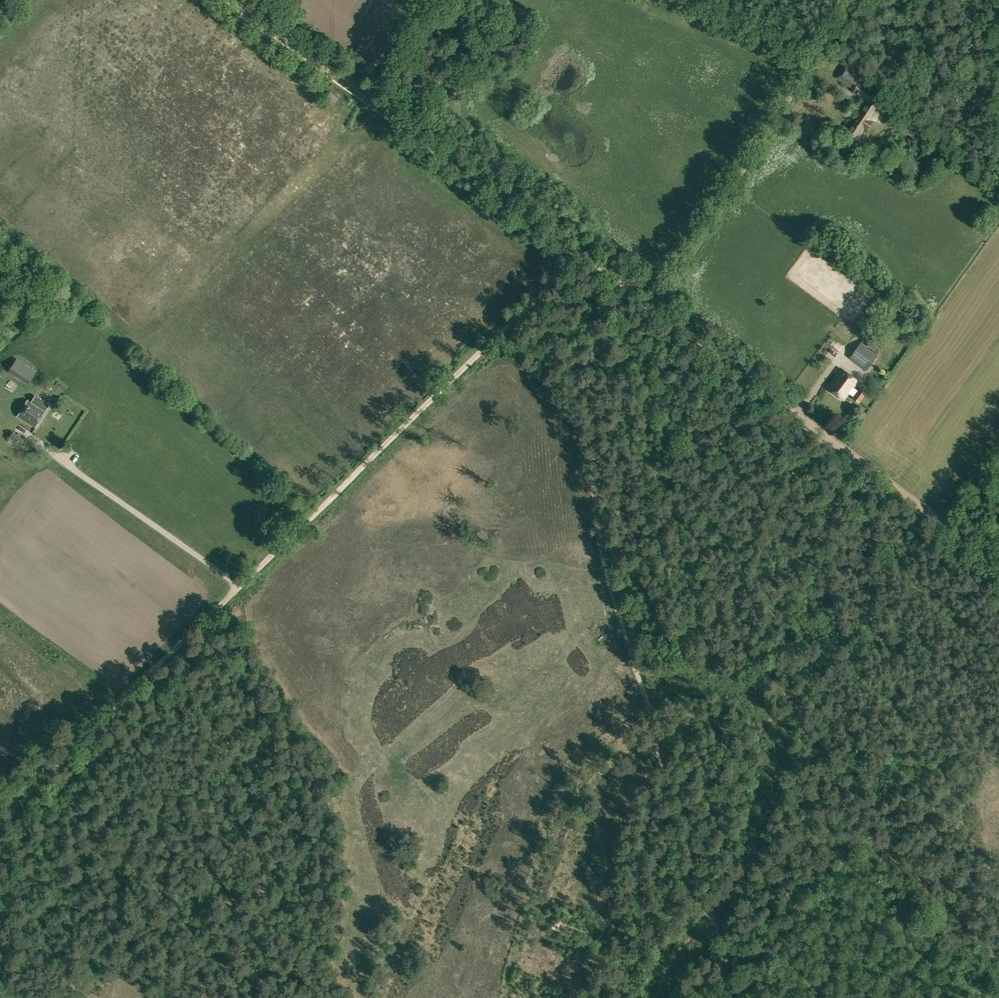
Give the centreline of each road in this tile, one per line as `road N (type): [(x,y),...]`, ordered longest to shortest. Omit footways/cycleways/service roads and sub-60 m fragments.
road 1 (track): [(0,816),(575,257)]
road 2 (track): [(740,997),(597,533),(592,368),(613,324),(651,306)]
road 3 (track): [(998,560),(651,306)]
road 4 (track): [(581,252),(235,0)]
road 5 (track): [(651,306),(853,0)]
road 6 (track): [(55,286),(303,524)]
road 7 (track): [(240,585),(37,441)]

